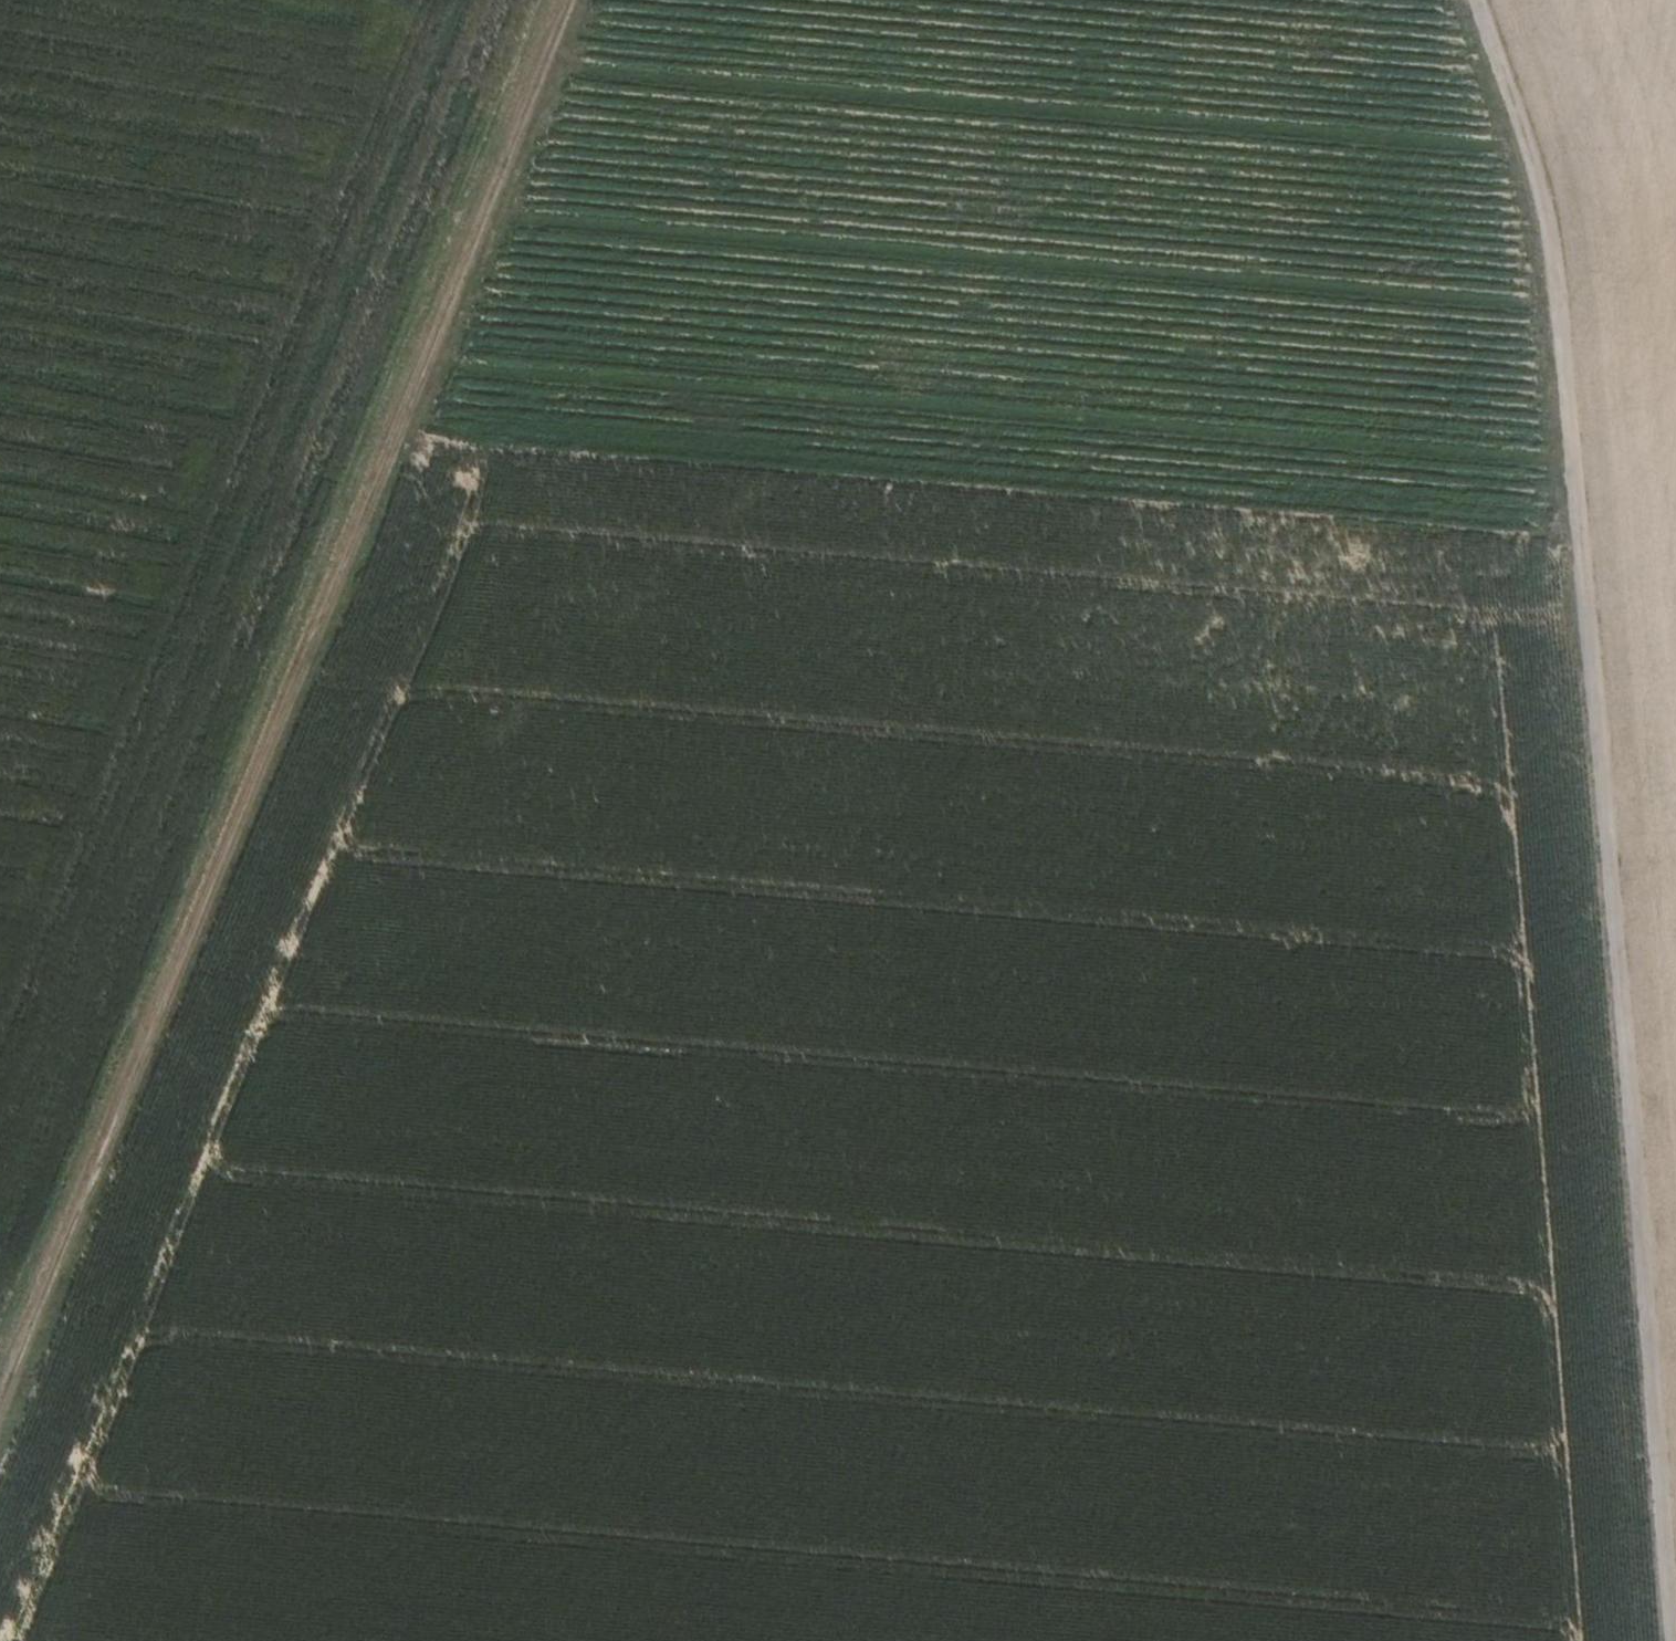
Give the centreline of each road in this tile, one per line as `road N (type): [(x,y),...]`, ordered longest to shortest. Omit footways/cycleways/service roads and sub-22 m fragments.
road 1 (track): [(1476,0),(1538,185),(1657,1640)]
road 2 (track): [(591,0),(0,1452)]

